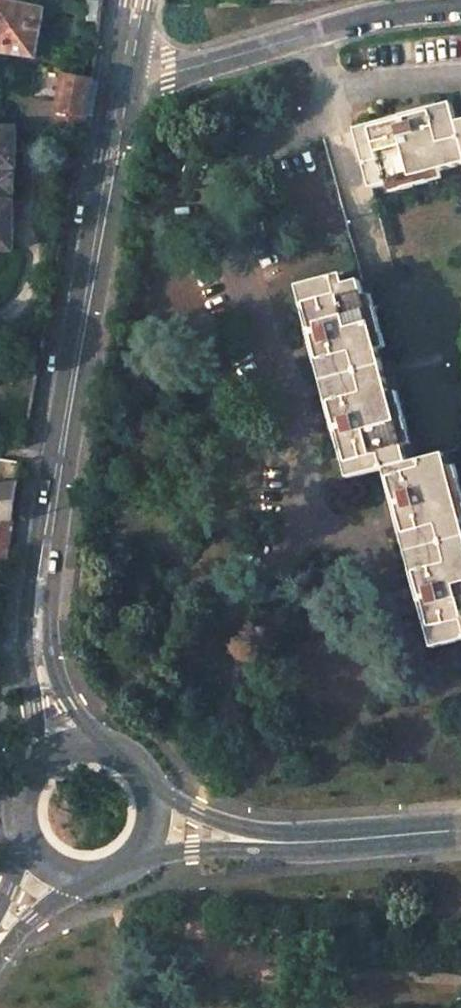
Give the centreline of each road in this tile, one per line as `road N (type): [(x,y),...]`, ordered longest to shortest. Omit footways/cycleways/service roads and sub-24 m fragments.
road 1 (secondary): [(40,664),(33,627),(127,73)]
road 2 (residential): [(460,9),(375,15),(167,73),(127,73)]
road 3 (tertiary): [(460,833),(267,848)]
road 4 (tertiary): [(140,860),(267,848)]
road 5 (tertiary): [(267,848),(155,790)]

